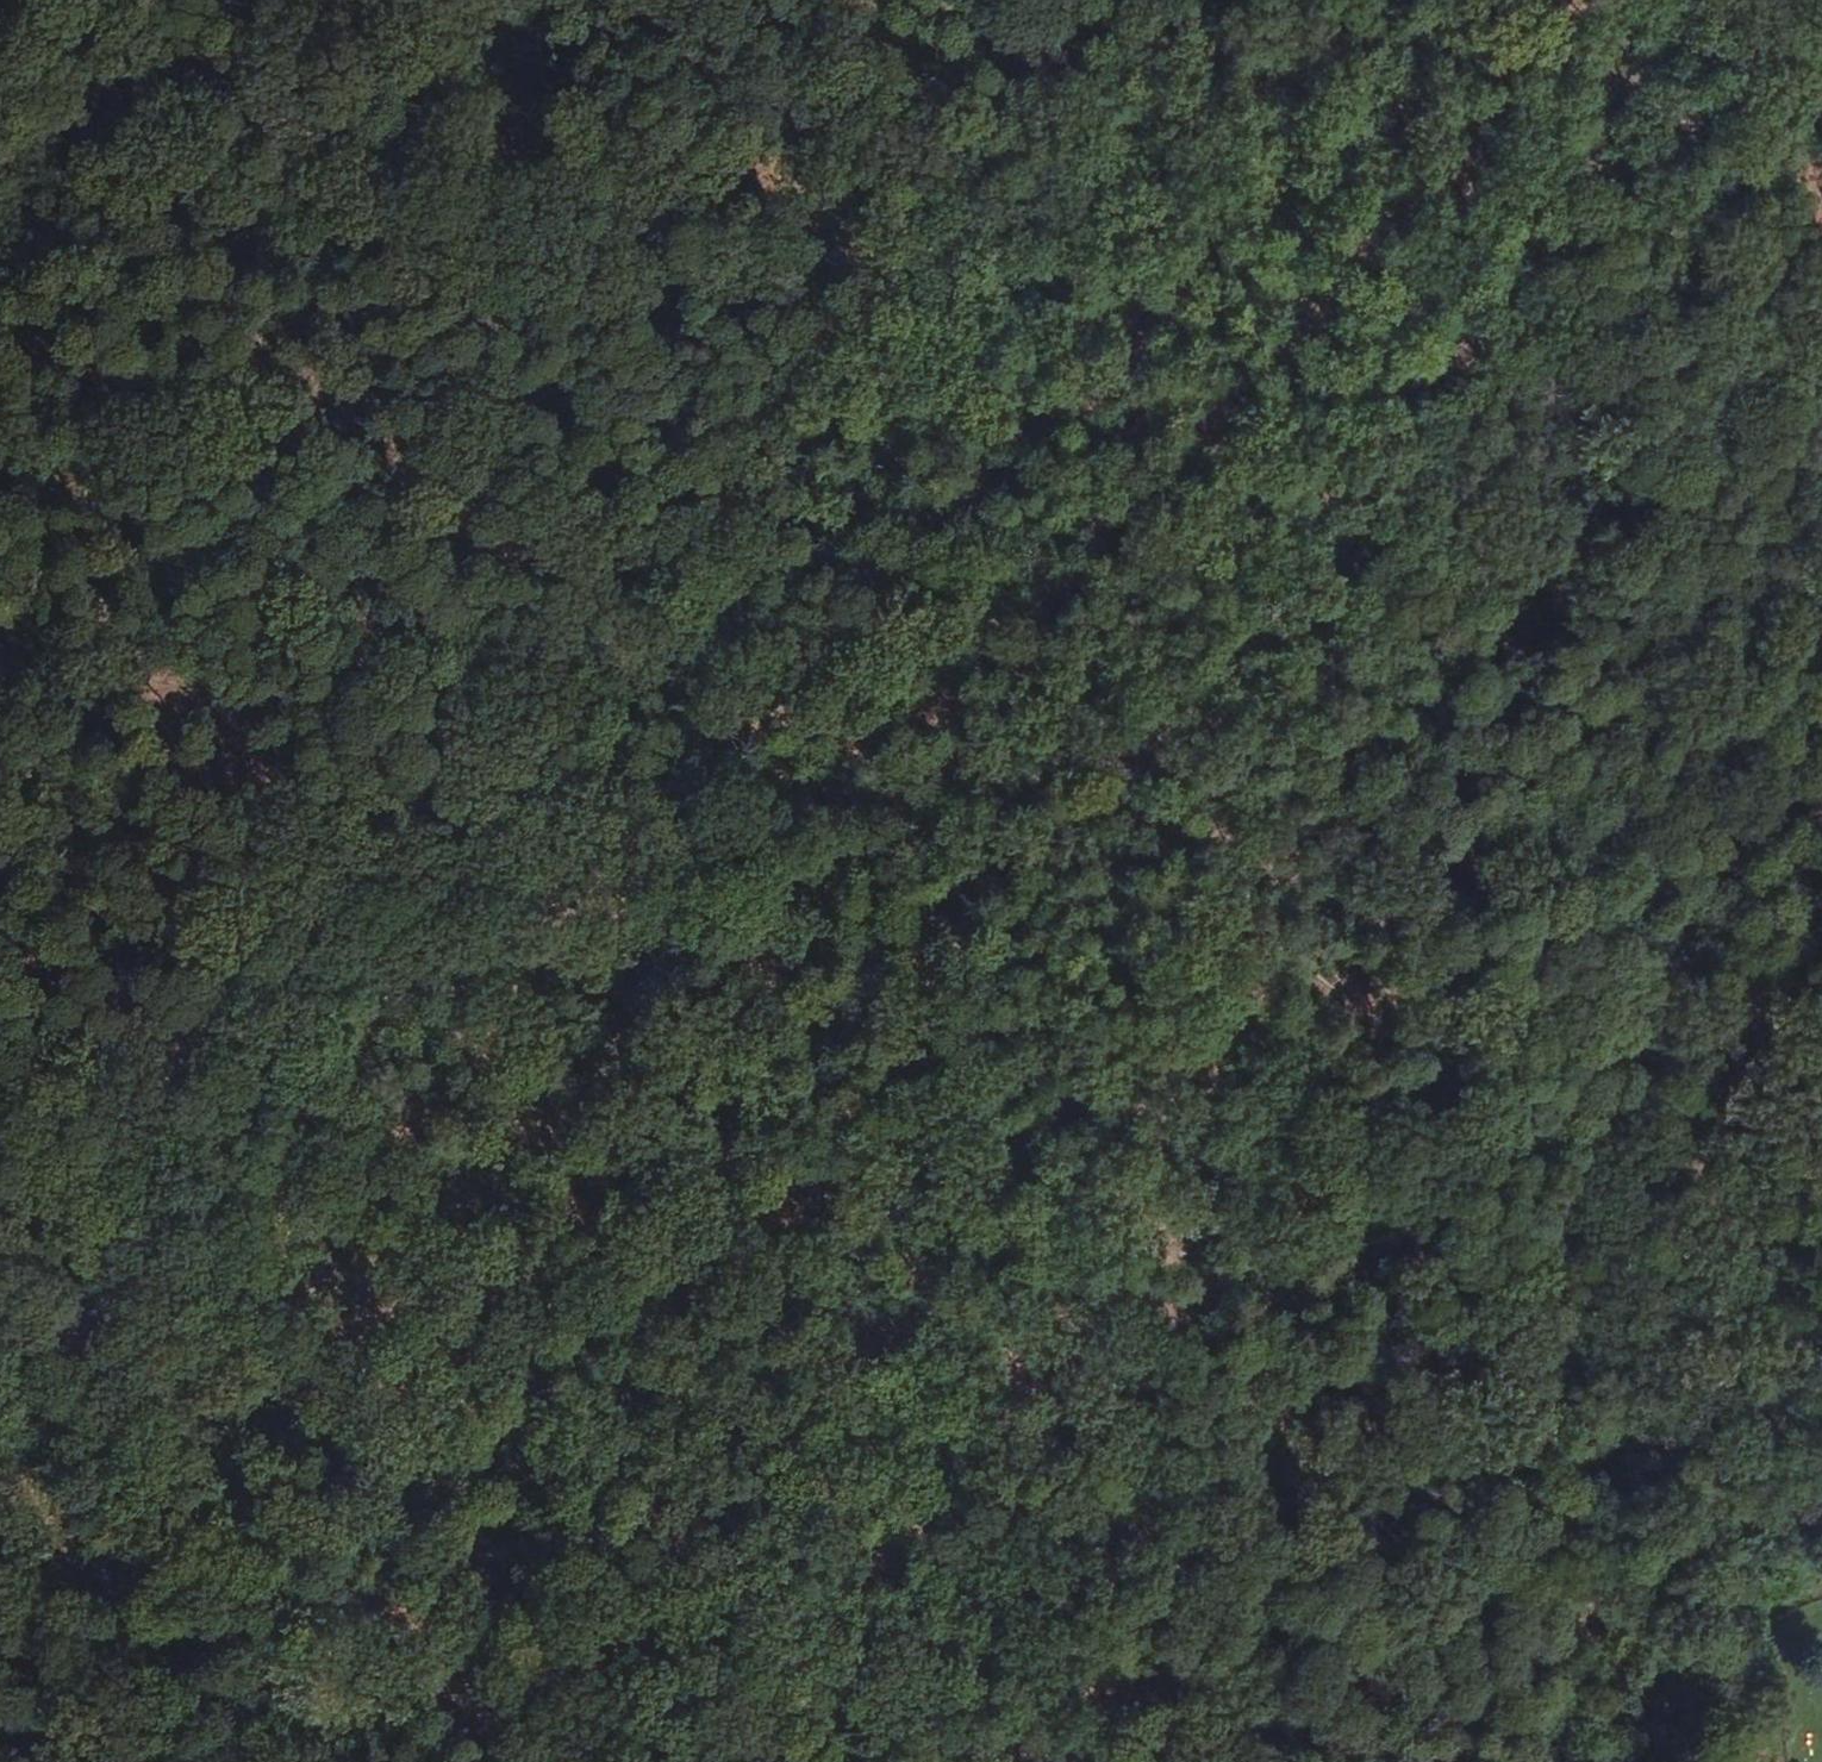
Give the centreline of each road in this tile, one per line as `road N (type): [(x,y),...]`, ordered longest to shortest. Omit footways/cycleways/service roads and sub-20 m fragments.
road 1 (track): [(0,1324),(854,364)]
road 2 (track): [(1182,0),(854,364)]

